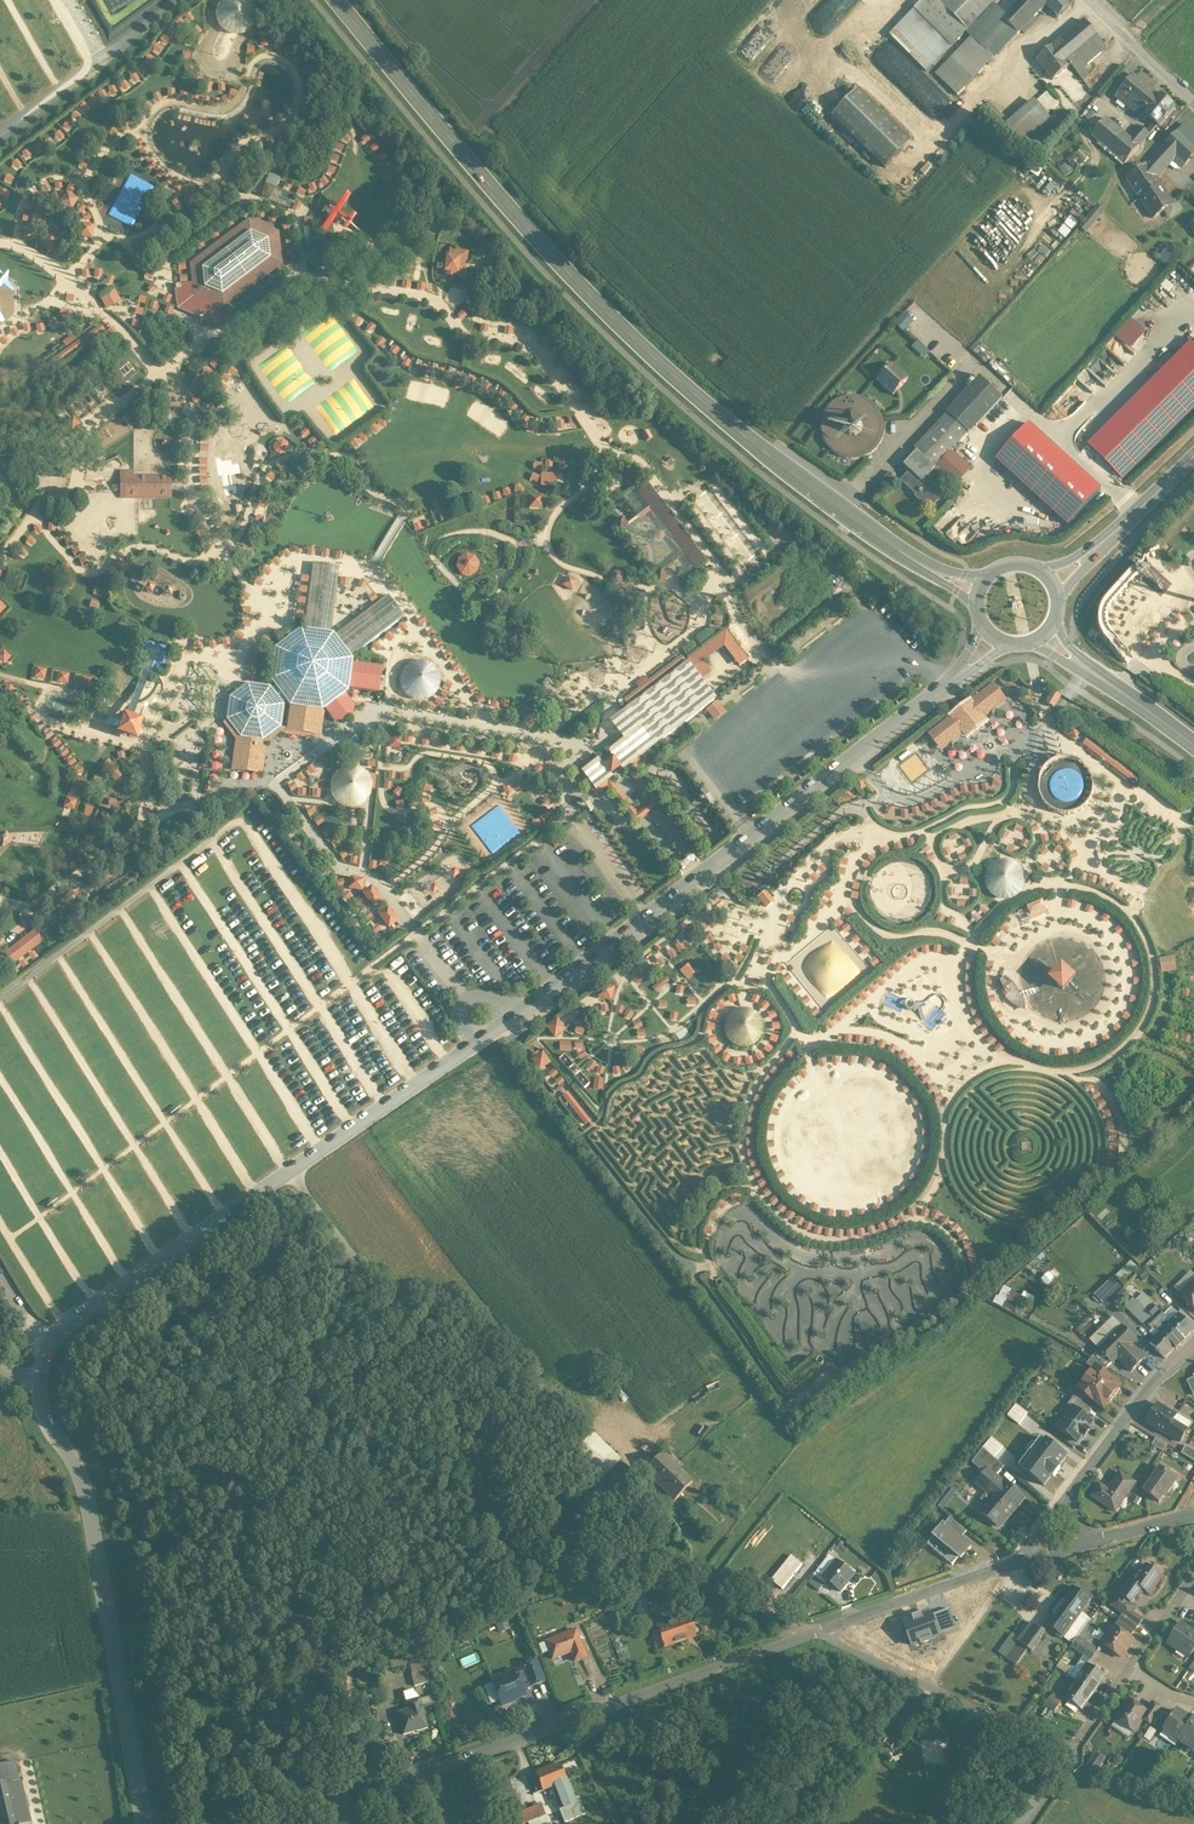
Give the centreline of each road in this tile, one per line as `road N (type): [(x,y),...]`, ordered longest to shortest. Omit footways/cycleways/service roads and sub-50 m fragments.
road 1 (tertiary): [(995,637),(550,994),(290,1171)]
road 2 (secondary): [(980,592),(901,552),(838,507),(598,309),(336,0)]
road 3 (unclassified): [(823,1629),(549,1518),(290,1171)]
road 4 (tertiary): [(41,1372),(45,1410),(90,1495),(150,1823)]
road 5 (unclassified): [(331,1801),(726,1664)]
road 6 (tertiary): [(290,1171),(67,1330),(41,1372)]
road 7 (unclassified): [(823,1629),(1070,1757)]
road 8 (residential): [(1193,1342),(1061,1506)]
road 9 (residential): [(823,1629),(1017,1562)]
road 10 (tertiary): [(1193,455),(1053,582)]
road 11 (secondary): [(1193,745),(1046,634)]
road 12 (track): [(1017,1562),(931,1686)]
road 13 (unclassified): [(1193,100),(1095,0)]

